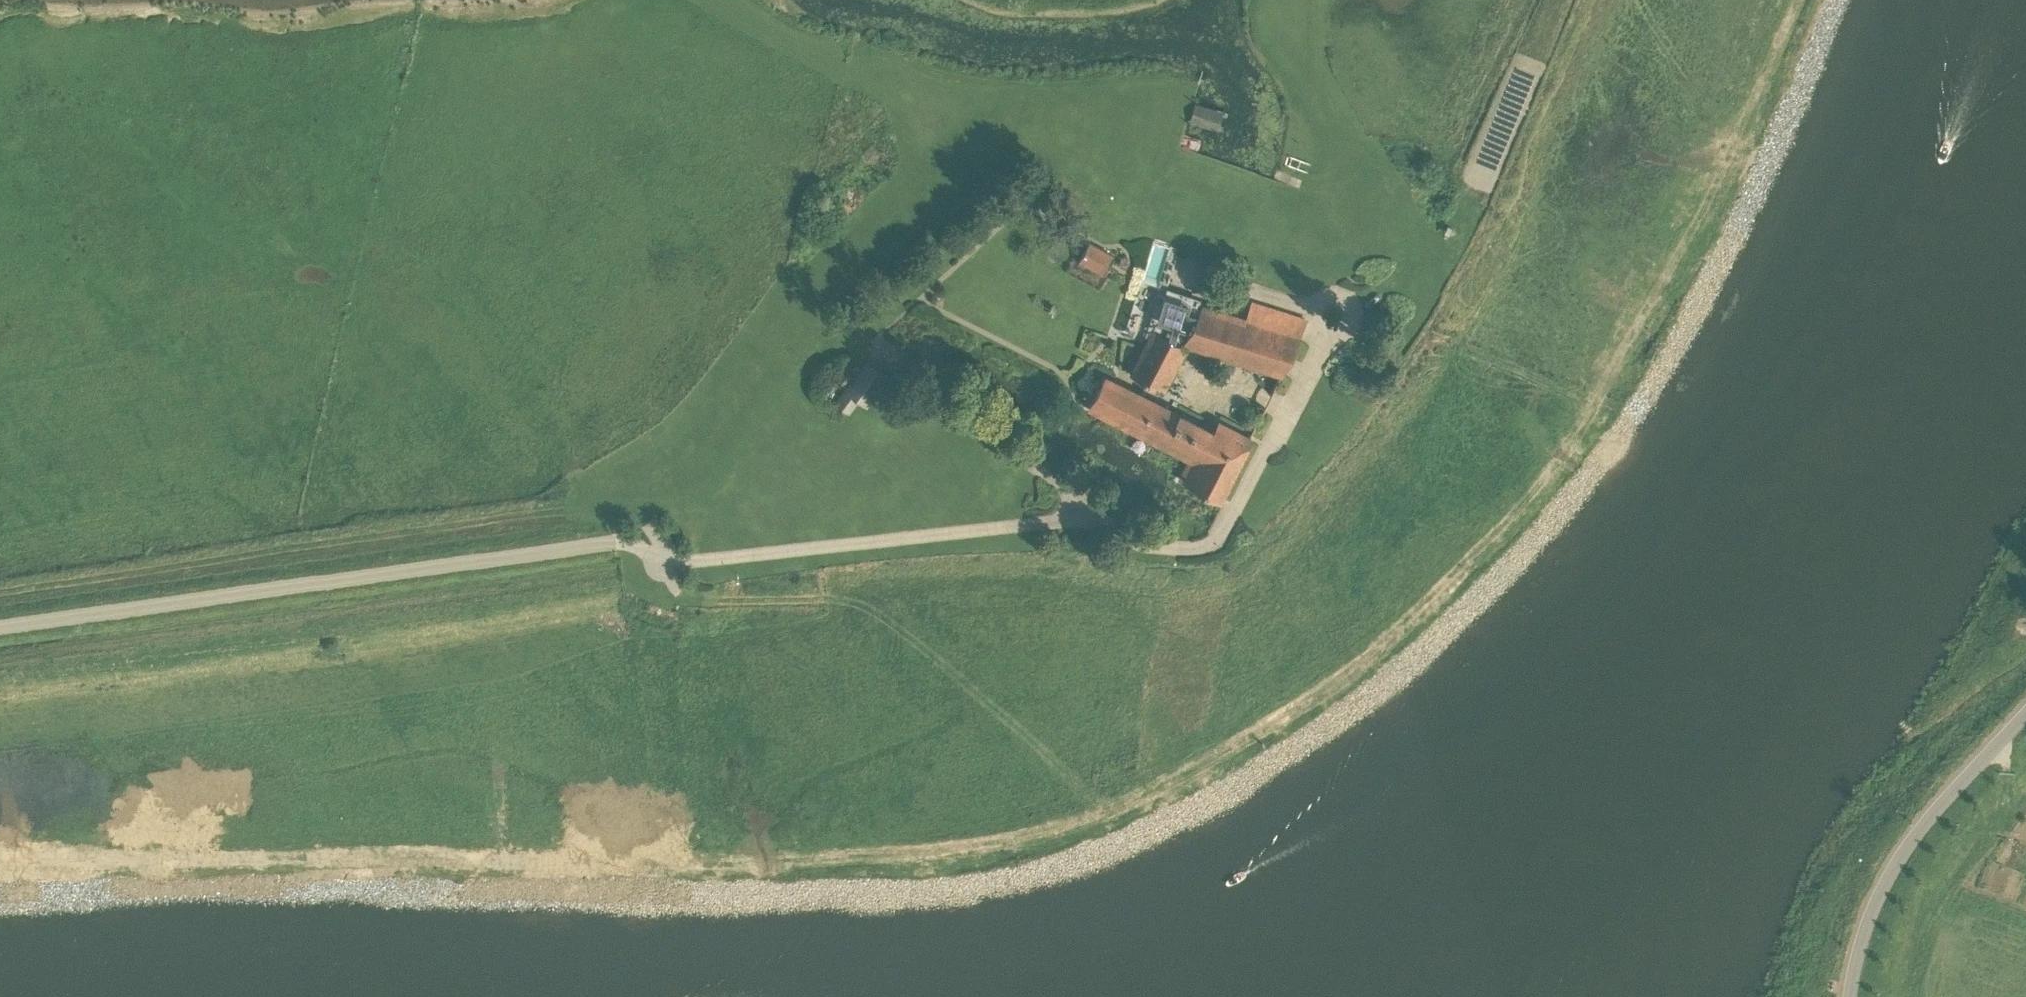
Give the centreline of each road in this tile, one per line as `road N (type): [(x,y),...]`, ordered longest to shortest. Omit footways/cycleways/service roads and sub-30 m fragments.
road 1 (residential): [(2025,707),(1946,785),(1885,884),(1853,996)]

